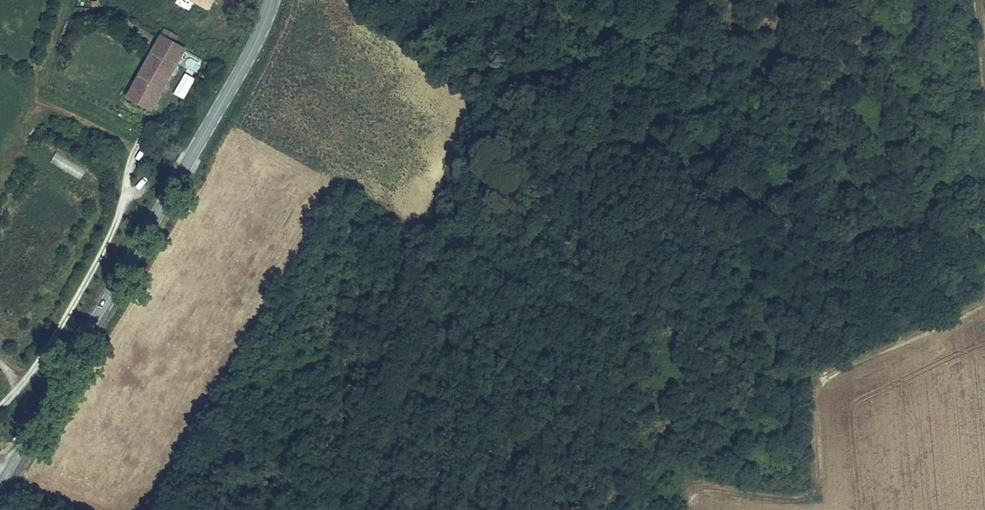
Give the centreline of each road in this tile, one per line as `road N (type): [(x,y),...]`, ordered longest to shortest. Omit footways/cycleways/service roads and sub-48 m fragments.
road 1 (secondary): [(0,489),(250,48),(269,0)]
road 2 (track): [(688,509),(691,489),(700,487),(819,495),(826,478),(821,381),(984,299)]

